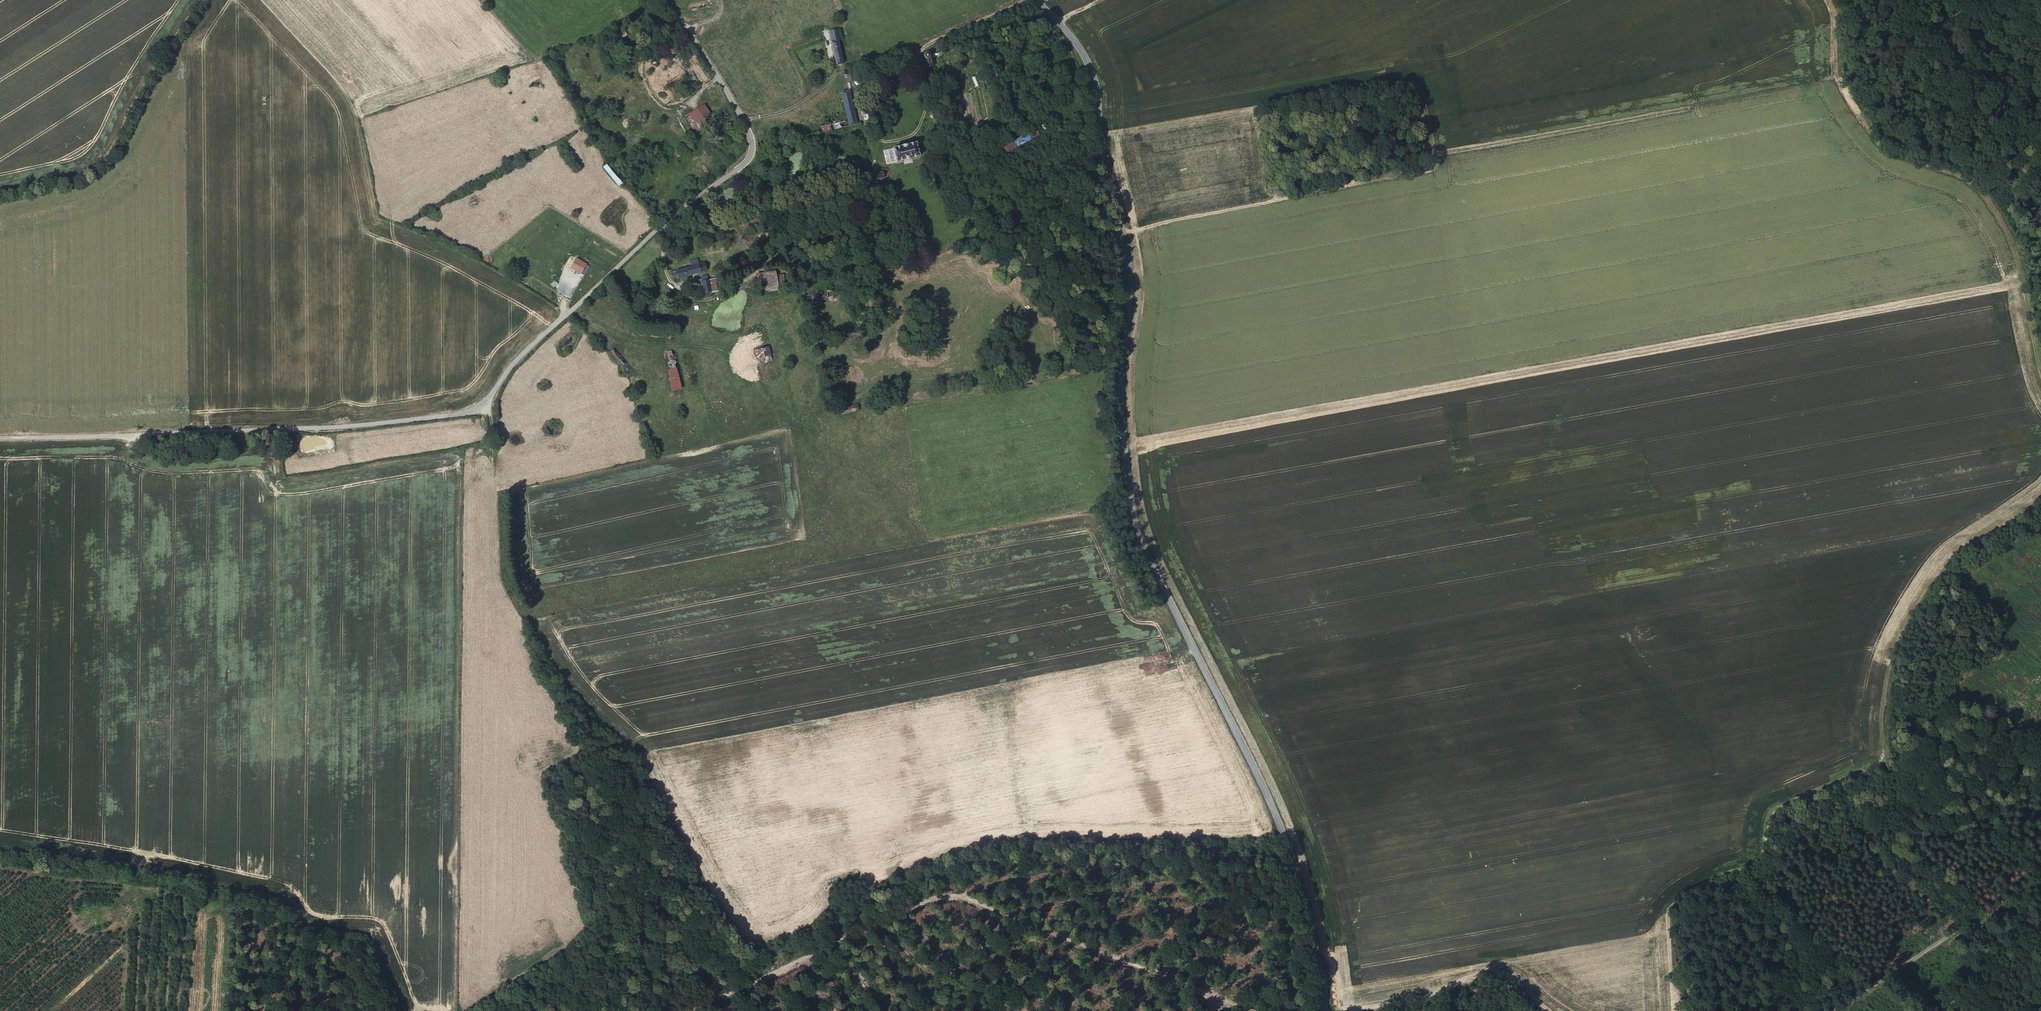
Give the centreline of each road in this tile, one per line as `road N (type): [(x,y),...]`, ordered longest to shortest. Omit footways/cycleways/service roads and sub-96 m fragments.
road 1 (tertiary): [(1037,0),(1088,62),(1099,91),(1101,160),(1128,266),(1119,388),(1142,546),(1281,827),(1324,978),(1326,1010)]
road 2 (unclassified): [(672,0),(746,119),(750,140),(741,159),(678,202),(471,408),(385,422),(0,435)]
road 3 (track): [(693,1010),(898,918),(968,897),(1258,1010)]
road 4 (track): [(1837,1010),(2040,879)]
road 5 (track): [(483,400),(498,576)]

